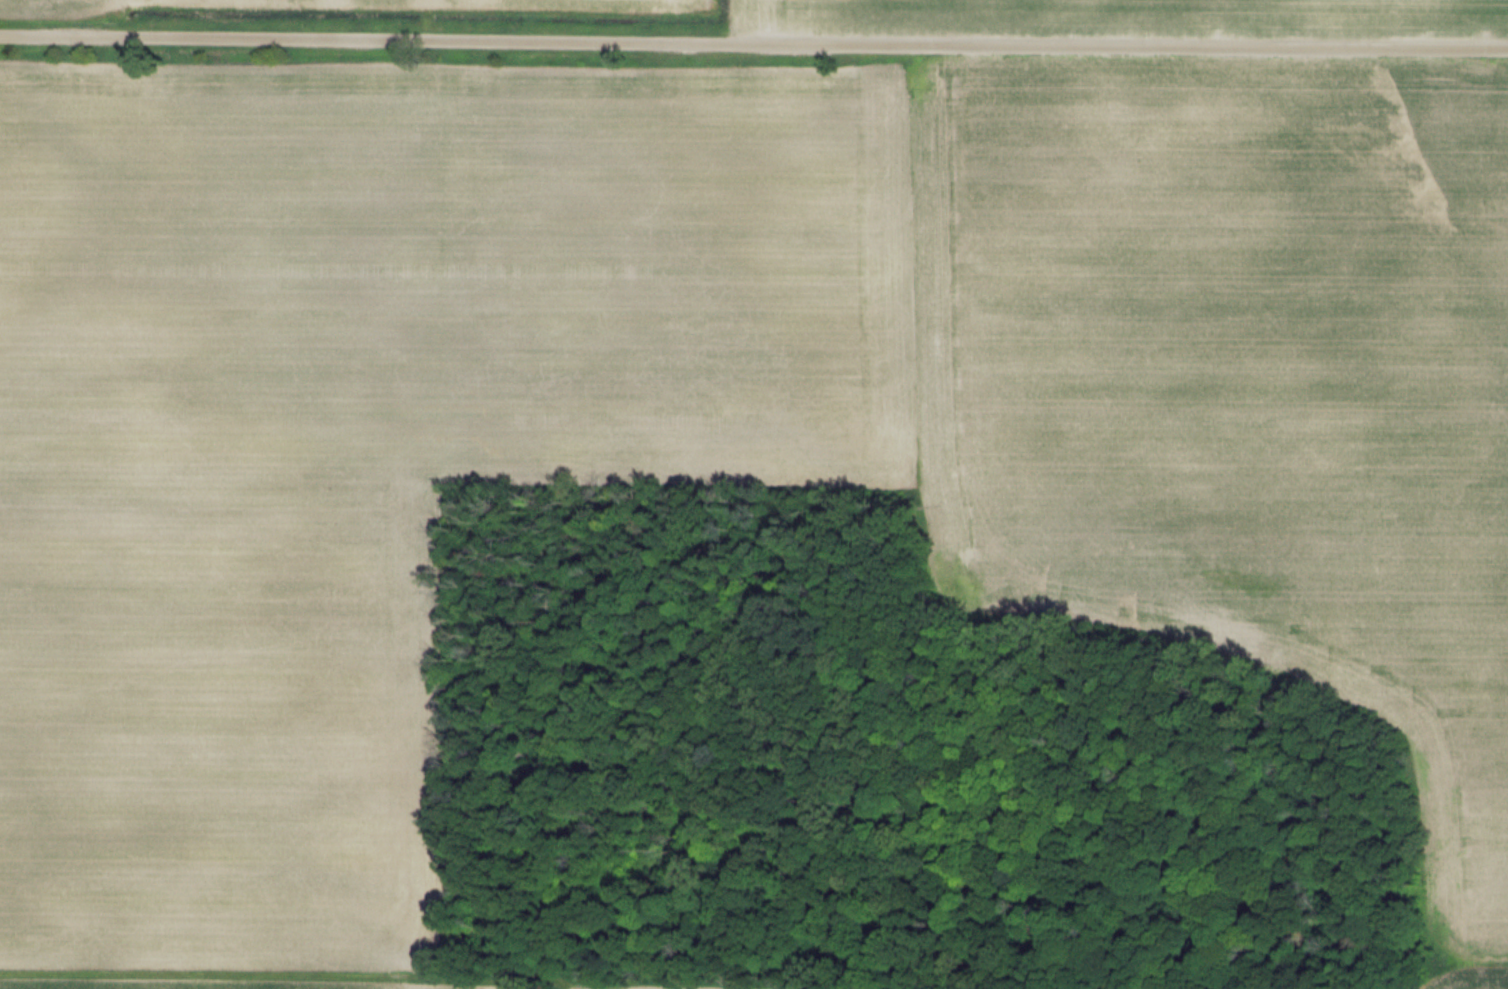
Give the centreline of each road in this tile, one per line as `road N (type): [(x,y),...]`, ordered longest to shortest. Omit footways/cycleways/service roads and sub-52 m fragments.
road 1 (residential): [(1507,50),(0,38)]

